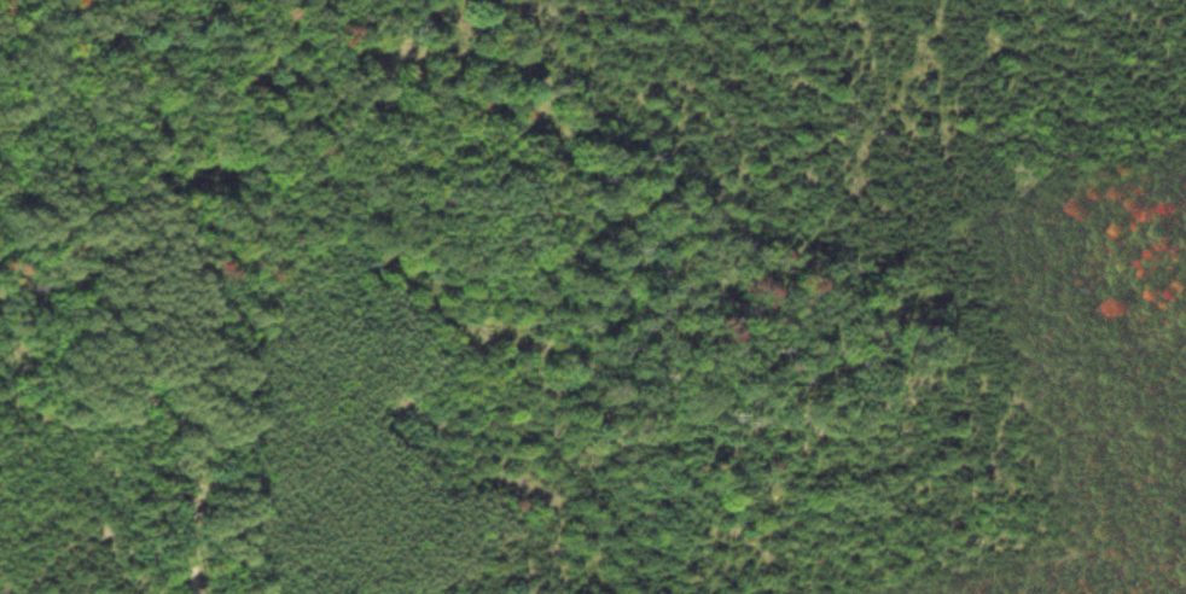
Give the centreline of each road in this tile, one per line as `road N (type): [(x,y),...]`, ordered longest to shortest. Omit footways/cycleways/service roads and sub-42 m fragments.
road 1 (track): [(0,174),(200,444),(205,593)]

